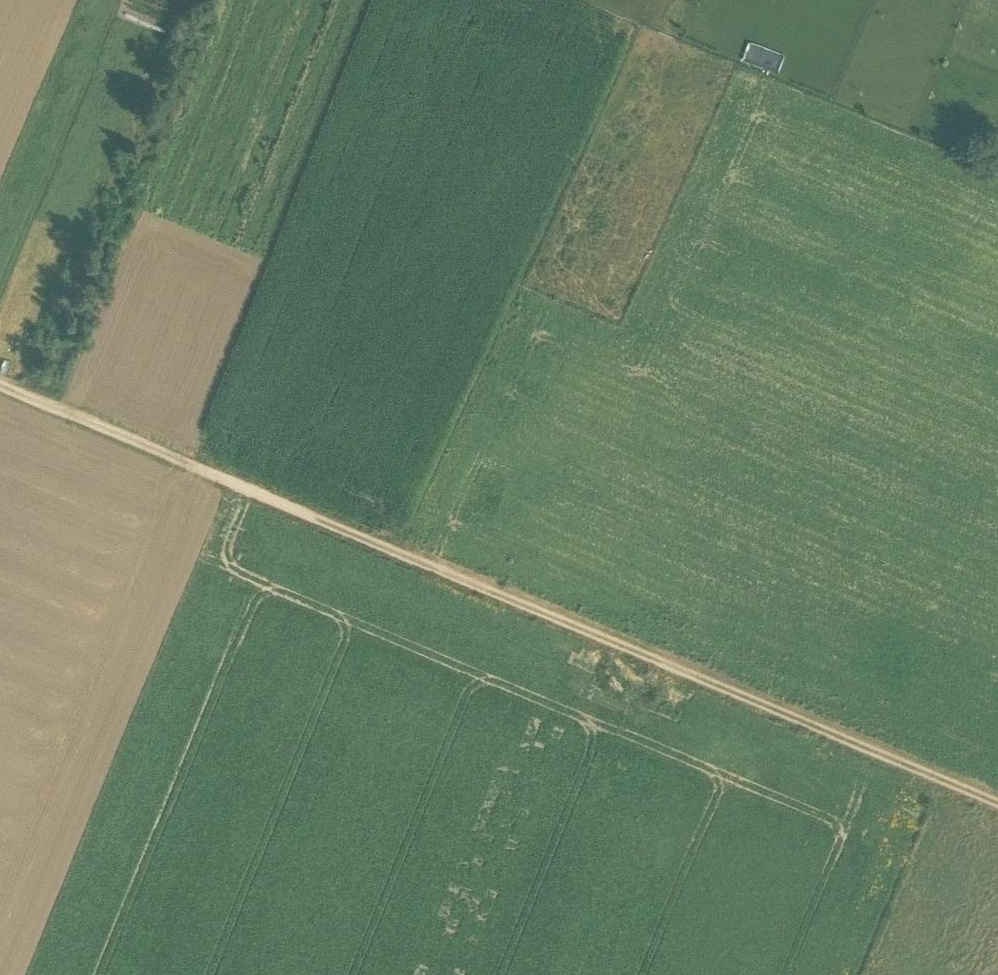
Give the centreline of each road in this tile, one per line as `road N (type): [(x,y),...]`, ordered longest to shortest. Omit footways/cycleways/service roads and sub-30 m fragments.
road 1 (track): [(0,391),(997,810)]

